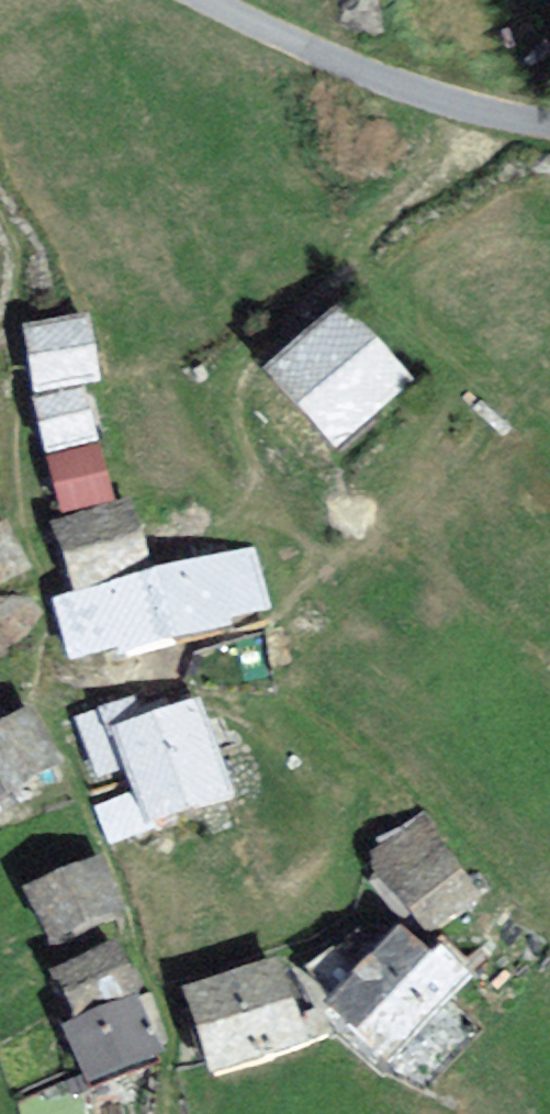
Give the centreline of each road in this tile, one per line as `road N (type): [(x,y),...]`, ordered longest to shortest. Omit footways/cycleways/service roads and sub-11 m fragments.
road 1 (track): [(191,0),(361,77),(549,121)]

